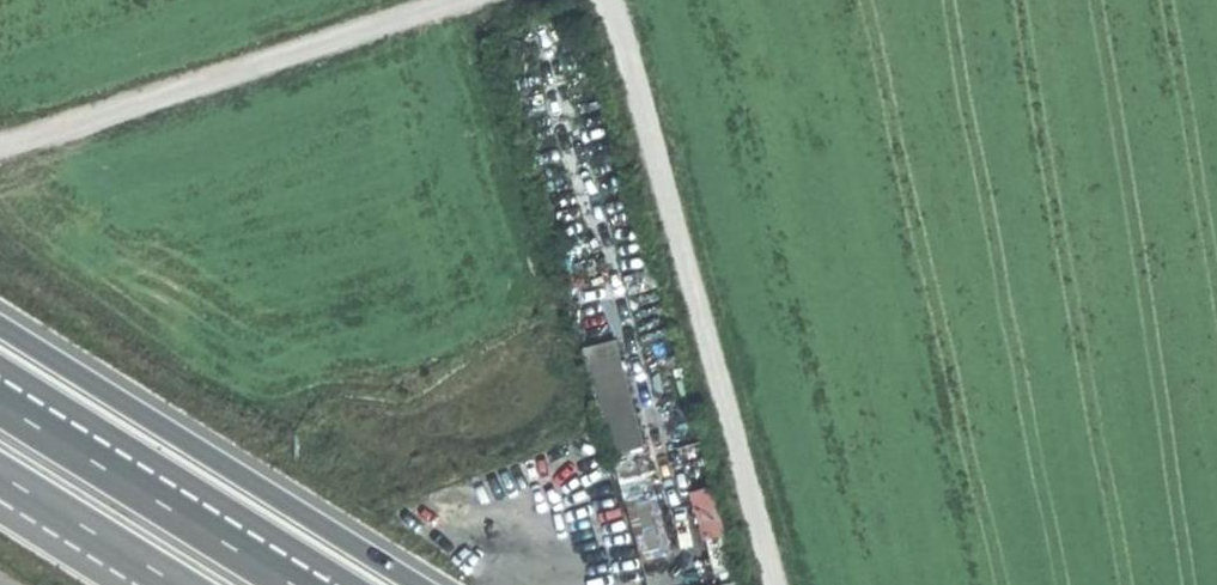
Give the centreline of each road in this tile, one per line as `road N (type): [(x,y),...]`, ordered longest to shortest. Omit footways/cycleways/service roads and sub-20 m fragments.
road 1 (track): [(629,0),(786,584)]
road 2 (track): [(0,164),(495,0)]
road 3 (secondary): [(414,584),(0,332)]
road 4 (trunk): [(290,584),(0,406)]
road 5 (trunk): [(0,475),(179,584)]

